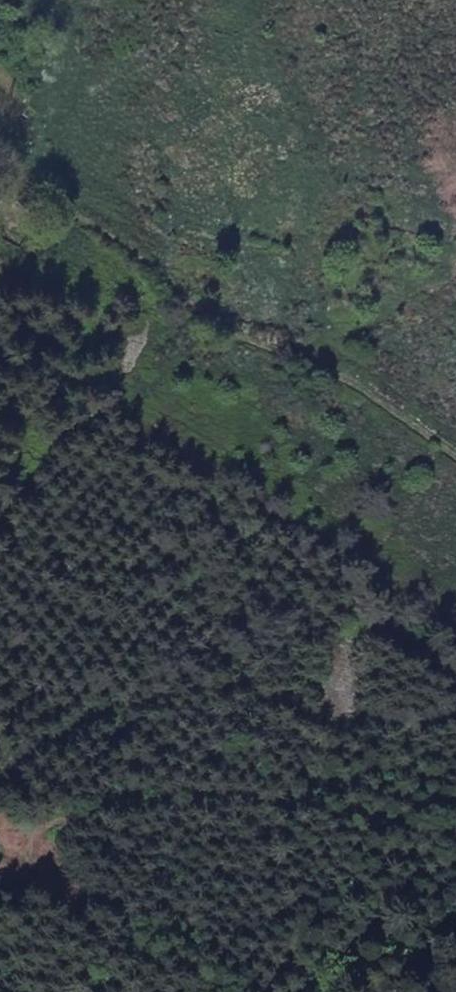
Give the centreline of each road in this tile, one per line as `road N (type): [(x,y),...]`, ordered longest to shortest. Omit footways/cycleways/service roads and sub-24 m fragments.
road 1 (track): [(0,170),(123,243),(221,326),(358,380),(455,450)]

